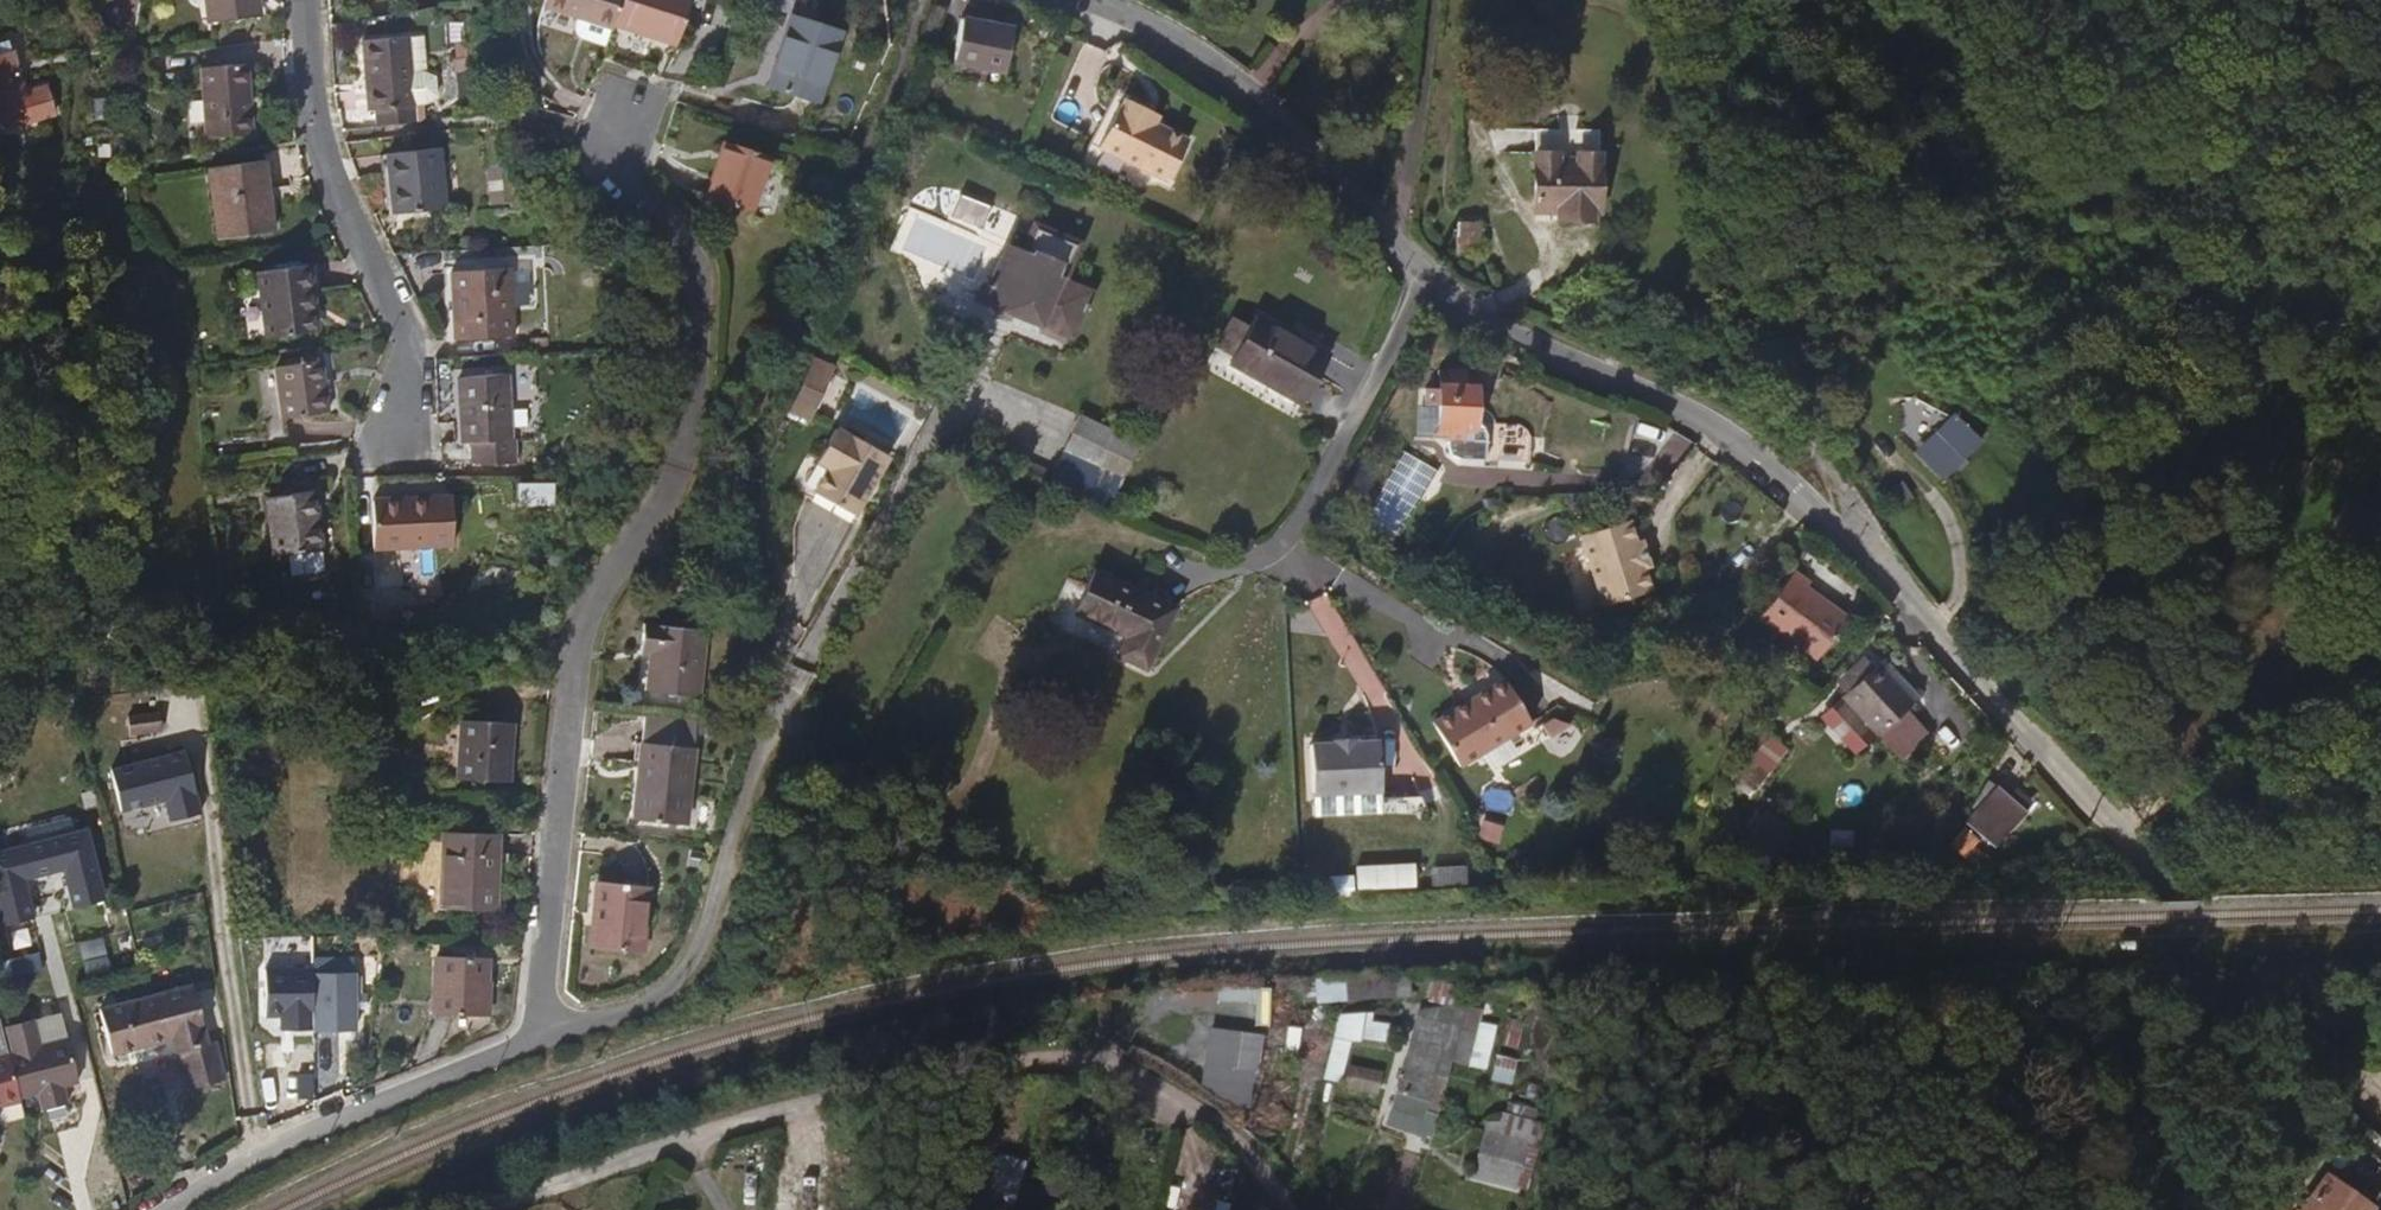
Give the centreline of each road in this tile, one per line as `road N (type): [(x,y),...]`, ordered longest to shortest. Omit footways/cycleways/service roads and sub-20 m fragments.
road 1 (residential): [(1397,244),(1485,320),(1593,378),(1717,426),(1814,488),(2166,895),(2192,941),(2289,1029)]
road 2 (residential): [(526,1038),(661,987),(764,683),(739,481),(801,276),(913,0)]
road 3 (residential): [(615,97),(599,156),(684,265),(677,411),(663,472),(578,598),(567,629),(526,1038)]
road 4 (track): [(486,1209),(889,1080),(1077,1047),(1143,1064),(1205,1105),(1275,1209)]
road 5 (track): [(1814,488),(1722,255),(1699,0)]
road 6 (residential): [(308,0),(326,166),(405,334),(399,450)]
road 7 (residential): [(165,1209),(344,1110),(526,1038)]
road 8 (residential): [(1094,0),(1166,31),(1397,244)]
road 9 (residential): [(1423,0),(1397,244)]

